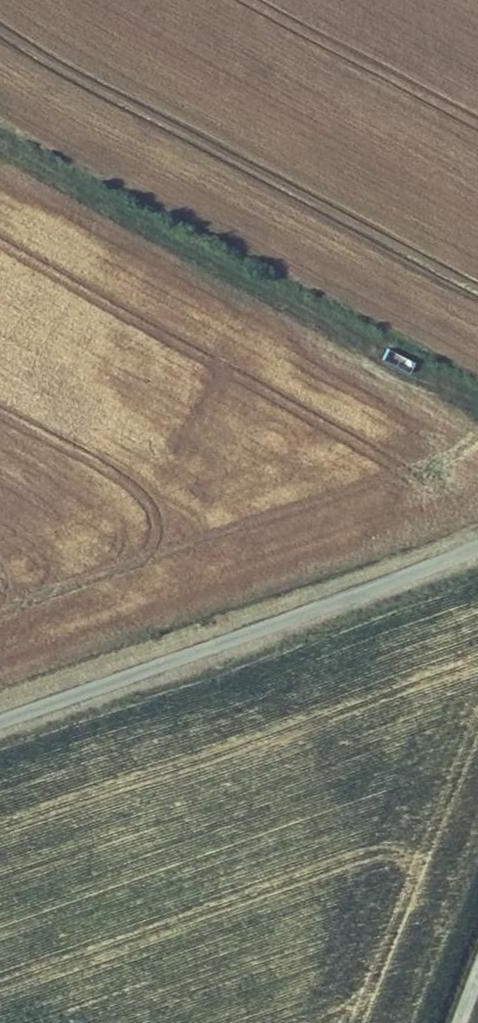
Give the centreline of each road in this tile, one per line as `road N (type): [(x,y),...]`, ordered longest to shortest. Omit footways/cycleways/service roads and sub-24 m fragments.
road 1 (tertiary): [(0,718),(477,549)]

